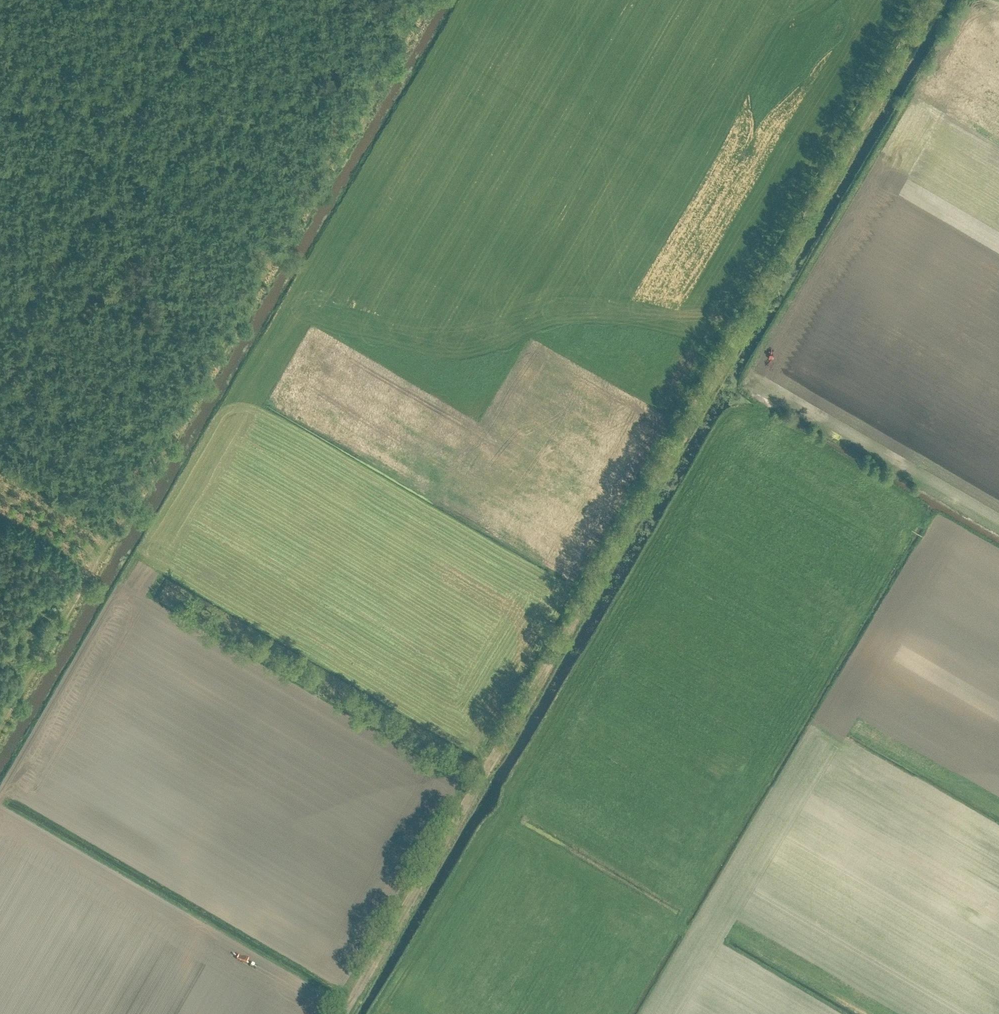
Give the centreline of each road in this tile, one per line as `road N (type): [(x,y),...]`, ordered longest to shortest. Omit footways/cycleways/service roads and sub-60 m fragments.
road 1 (track): [(932,0),(341,1013)]
road 2 (track): [(0,729),(423,0)]

